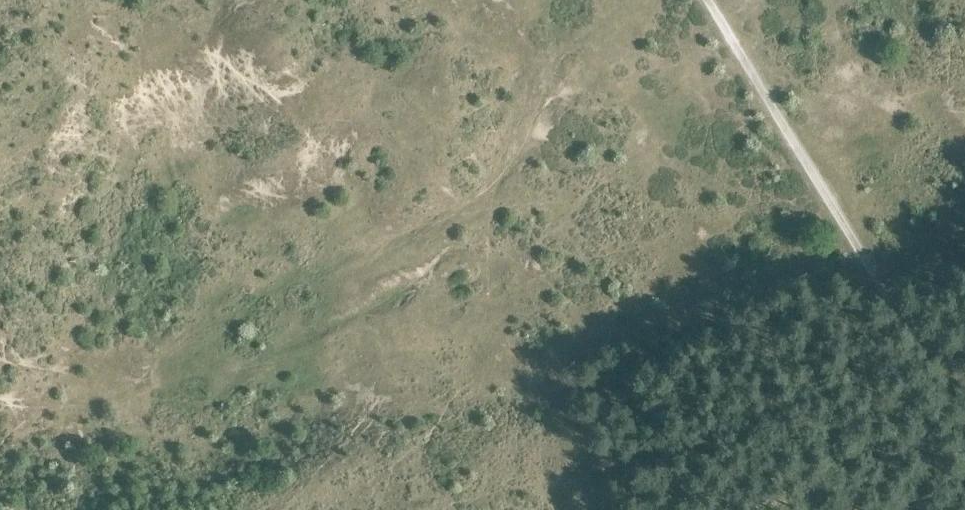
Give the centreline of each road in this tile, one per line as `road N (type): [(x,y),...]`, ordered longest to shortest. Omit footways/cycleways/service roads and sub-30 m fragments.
road 1 (track): [(714,0),(839,208),(916,310),(964,360)]

